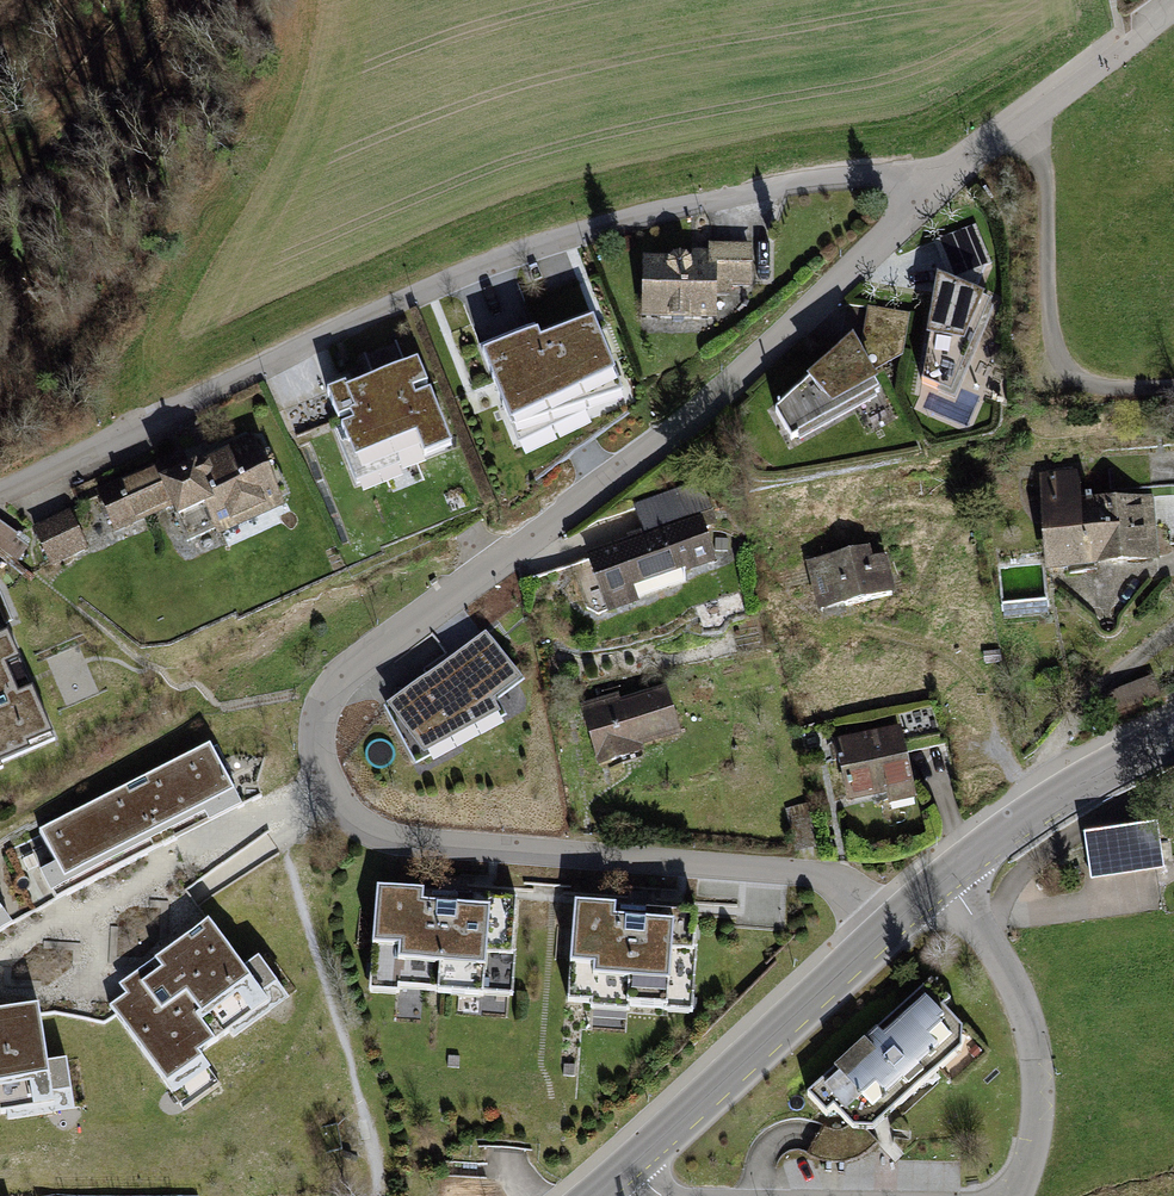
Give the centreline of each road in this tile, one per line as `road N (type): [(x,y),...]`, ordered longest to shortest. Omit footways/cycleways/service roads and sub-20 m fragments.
road 1 (residential): [(928,196),(679,434),(336,678),(320,738),(340,805),(400,845),(821,880),(850,890),(893,926)]
road 2 (residential): [(928,196),(851,175),(810,180),(658,213),(489,266),(0,499)]
road 3 (residential): [(1023,124),(1045,157),(1055,360),(1069,379),(1102,390),(1173,385)]
road 4 (secondary): [(893,926),(631,1165)]
road 5 (residential): [(1015,1195),(1039,1101),(1033,1042),(1019,997),(948,877)]
road 6 (secondary): [(1173,738),(1073,790),(948,877)]
road 7 (residential): [(1173,9),(1023,124)]

